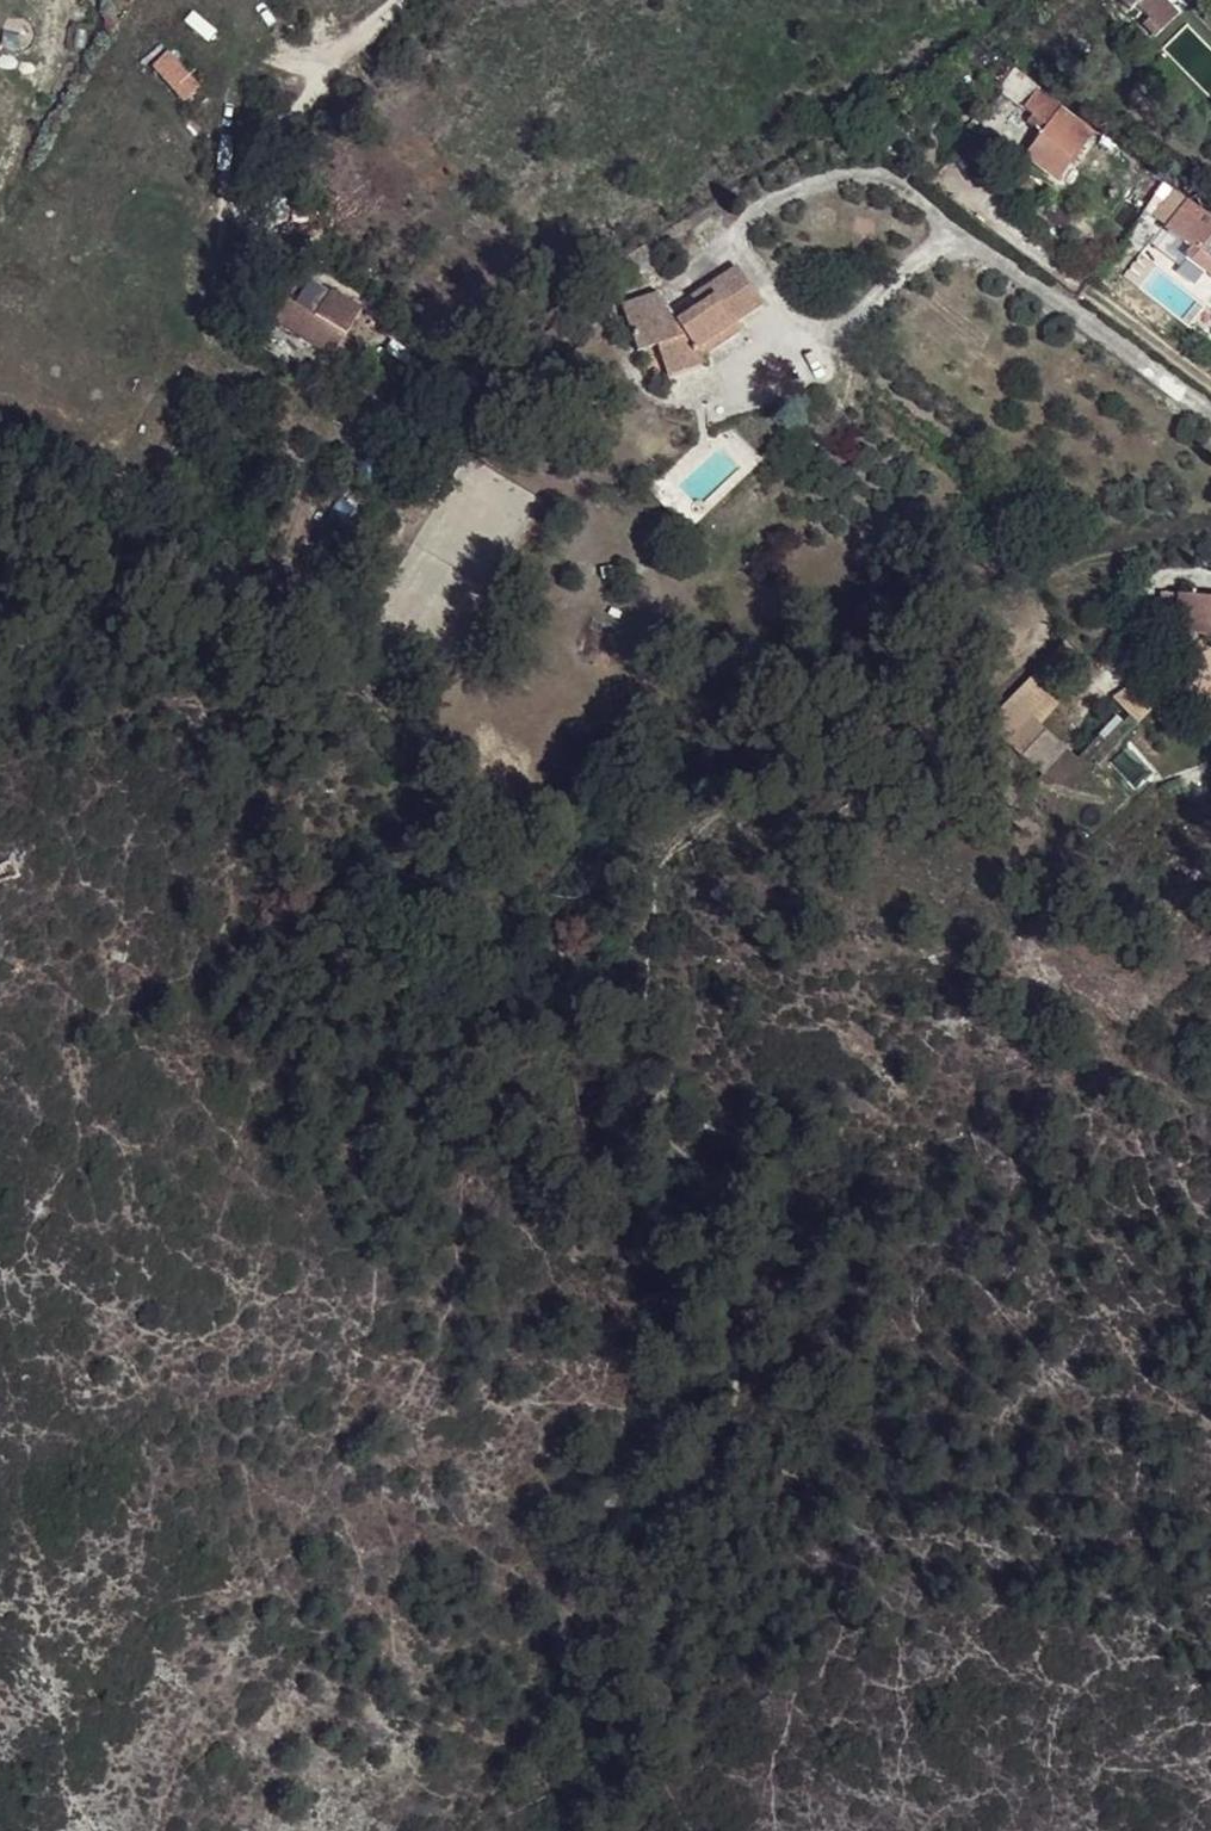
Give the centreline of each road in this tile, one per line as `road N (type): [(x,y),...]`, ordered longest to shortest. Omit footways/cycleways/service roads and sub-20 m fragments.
road 1 (residential): [(402,0),(289,106)]

